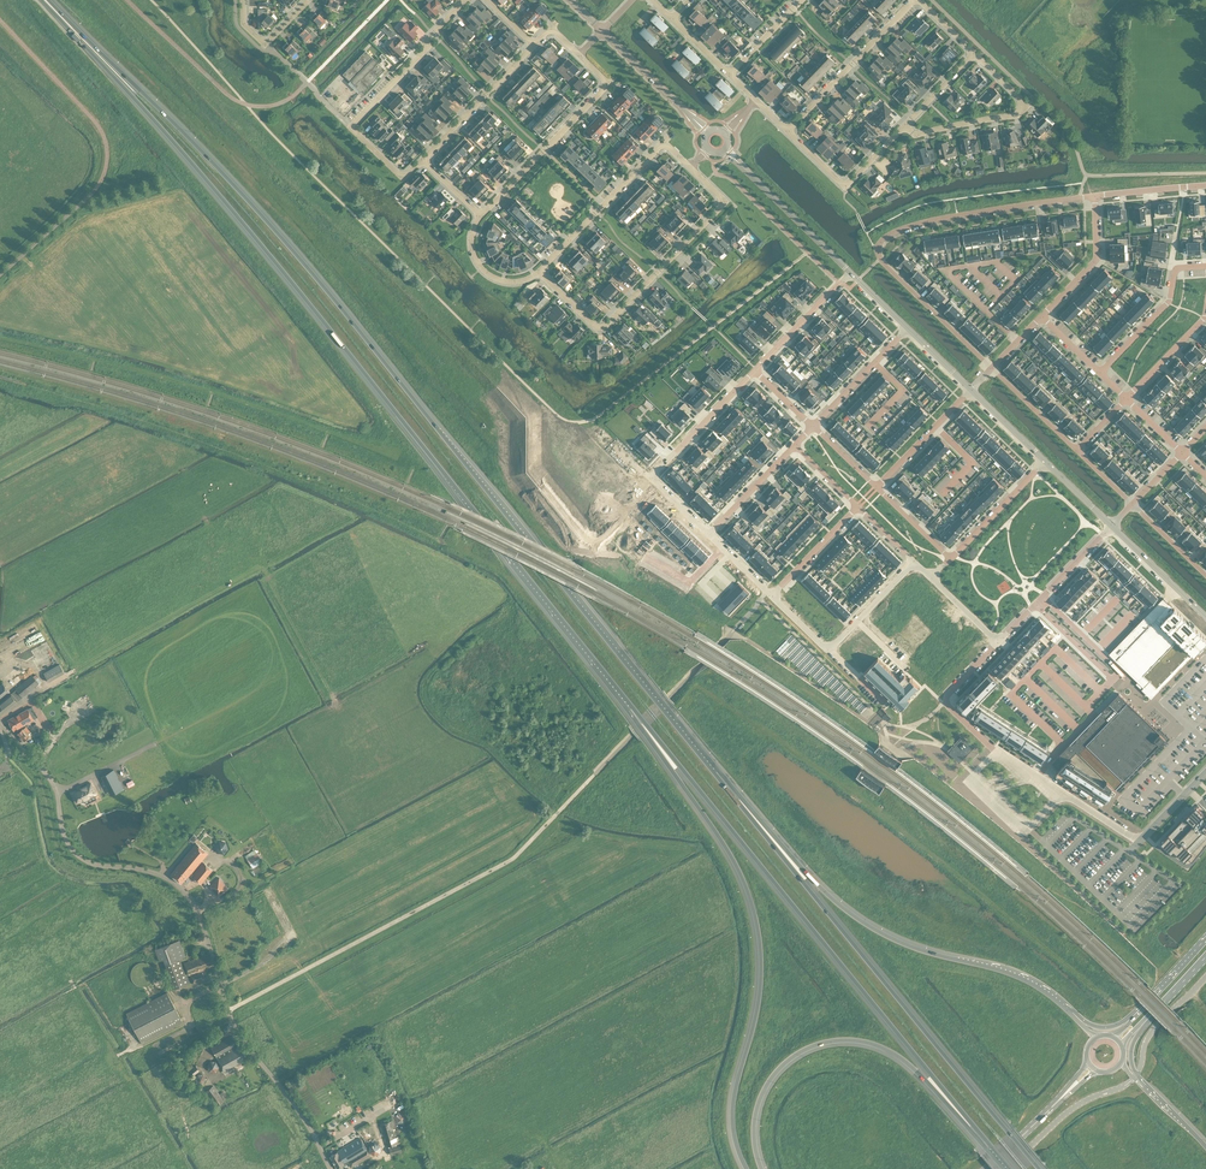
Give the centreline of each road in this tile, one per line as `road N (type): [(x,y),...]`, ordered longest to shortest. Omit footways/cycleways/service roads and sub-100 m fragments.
road 1 (trunk): [(715,774),(327,292),(197,146),(49,0)]
road 2 (trunk): [(42,0),(233,207),(631,709)]
road 3 (unclassified): [(331,1168),(238,1031),(189,898),(160,875),(97,865),(74,851),(51,780),(0,725)]
road 4 (trunk): [(631,709),(989,1145)]
road 5 (trunk): [(1040,1168),(715,774)]
road 6 (trunk): [(631,709),(731,856),(756,921),(760,995),(733,1116),(747,1168)]
road 7 (trunk): [(1076,1019),(1024,979),(923,951),(861,921),(715,774)]
road 8 (track): [(412,467),(194,387),(0,338)]
road 9 (residential): [(1095,196),(928,221),(880,244),(879,259),(992,366)]
road 10 (trunk): [(762,1168),(754,1124),(766,1087),(792,1057),(831,1041),(894,1053),(989,1145)]
road 11 (residential): [(691,167),(725,203),(606,326),(596,328),(539,272)]
road 12 (residential): [(422,160),(403,179),(350,127),(466,0)]
road 13 (residential): [(539,272),(658,149),(669,148),(691,167)]
road 14 (residential): [(905,127),(915,136),(1015,116),(1027,105),(974,54)]
road 15 (residential): [(609,84),(481,215)]
road 16 (residential): [(788,131),(915,0)]
road 17 (tertiary): [(851,273),(726,149)]
road 18 (unclassified): [(1006,1168),(1067,1112),(1137,1074)]
road 19 (residential): [(422,160),(534,45)]
road 20 (residential): [(998,755),(947,701),(999,643)]
road 21 (residential): [(755,371),(650,479)]
road 22 (tertiary): [(708,133),(603,30)]
road 23 (residential): [(1041,314),(1095,260),(1095,196)]
road 24 (residential): [(851,273),(755,371)]
road 25 (residential): [(1046,461),(950,558)]
road 26 (residential): [(814,425),(910,330)]
road 27 (residential): [(1100,371),(1166,305),(1176,268)]
road 28 (residential): [(878,485),(970,391)]
road 29 (tertiary): [(1112,526),(1205,617)]
road 30 (residential): [(771,596),(859,505)]
road 31 (residential): [(708,534),(794,445)]
road 32 (unclassified): [(1137,1074),(1152,1031),(1205,976)]
road 33 (residential): [(481,215),(472,247),(486,272),(511,282),(539,272)]

